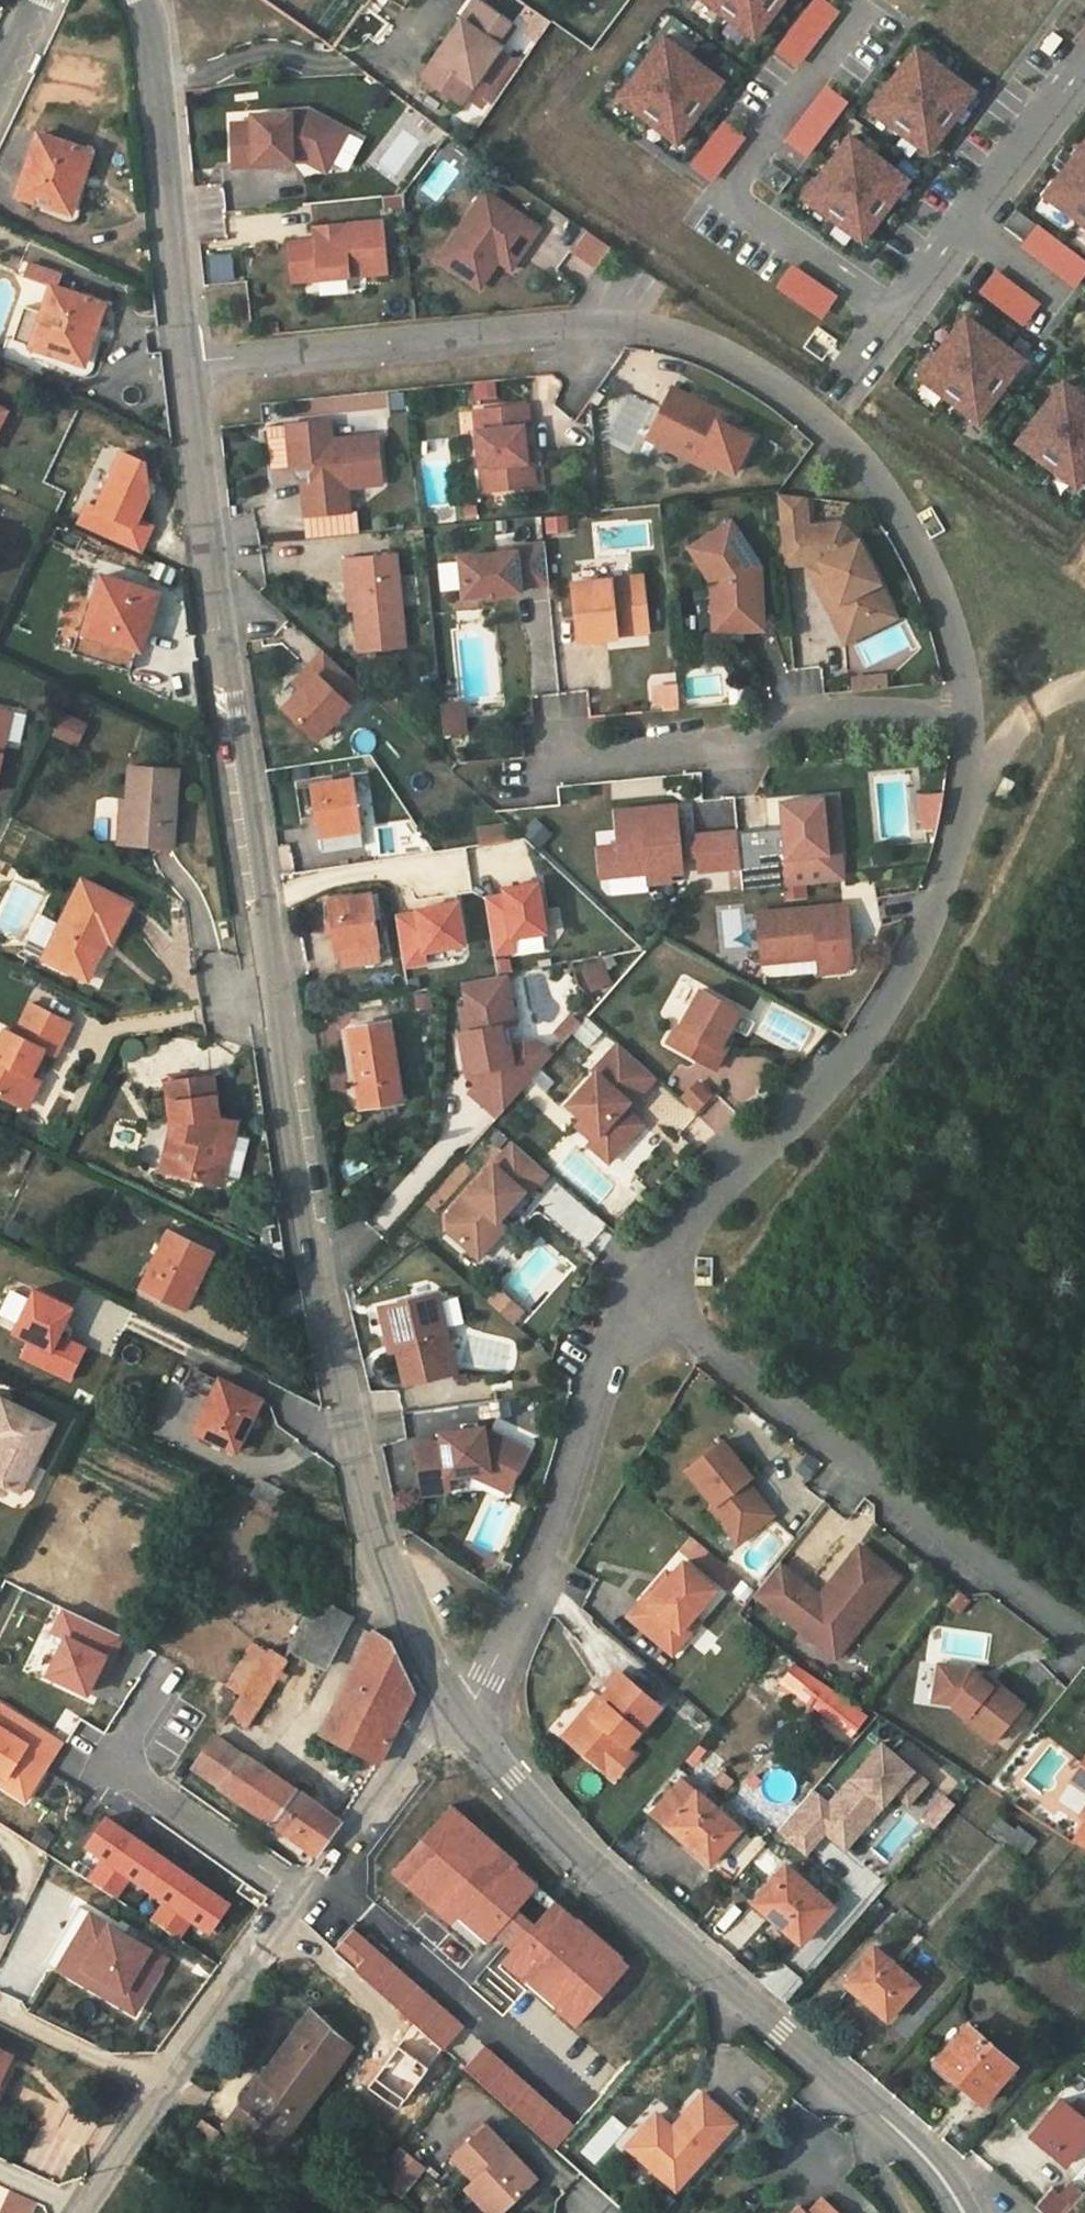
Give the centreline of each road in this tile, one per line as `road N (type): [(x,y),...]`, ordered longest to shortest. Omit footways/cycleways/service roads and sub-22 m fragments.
road 1 (unclassified): [(186,363),(218,631),(367,1513),(453,1715)]
road 2 (residential): [(186,363),(609,322),(741,359),(835,429),(916,538),(967,713)]
road 3 (unclassified): [(453,1715),(538,1818),(901,2130),(962,2212)]
road 4 (residential): [(967,713),(968,790),(929,911),(858,1051),(680,1236),(640,1289)]
road 5 (residential): [(84,2212),(420,1733),(453,1715)]
road 6 (residential): [(1084,1649),(640,1289)]
road 7 (residential): [(640,1289),(602,1369),(545,1546),(479,1694),(453,1715)]
road 8 (residential): [(525,775),(658,759),(853,711),(967,713)]
road 9 (residential): [(892,315),(728,193),(859,14)]
road 10 (unclassified): [(145,0),(186,363)]
road 11 (residential): [(1079,59),(892,315)]

